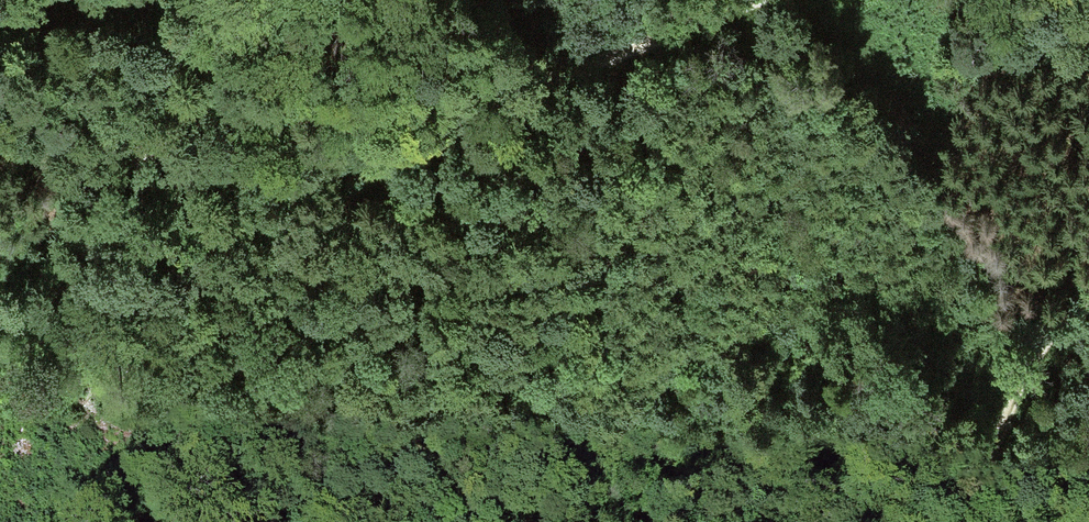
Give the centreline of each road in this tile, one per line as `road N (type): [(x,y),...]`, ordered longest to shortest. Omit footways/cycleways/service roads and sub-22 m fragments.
road 1 (track): [(316,167),(410,144),(502,99),(760,0)]
road 2 (track): [(0,118),(80,159),(316,167)]
road 3 (track): [(917,521),(980,470),(1035,358),(1088,298)]

